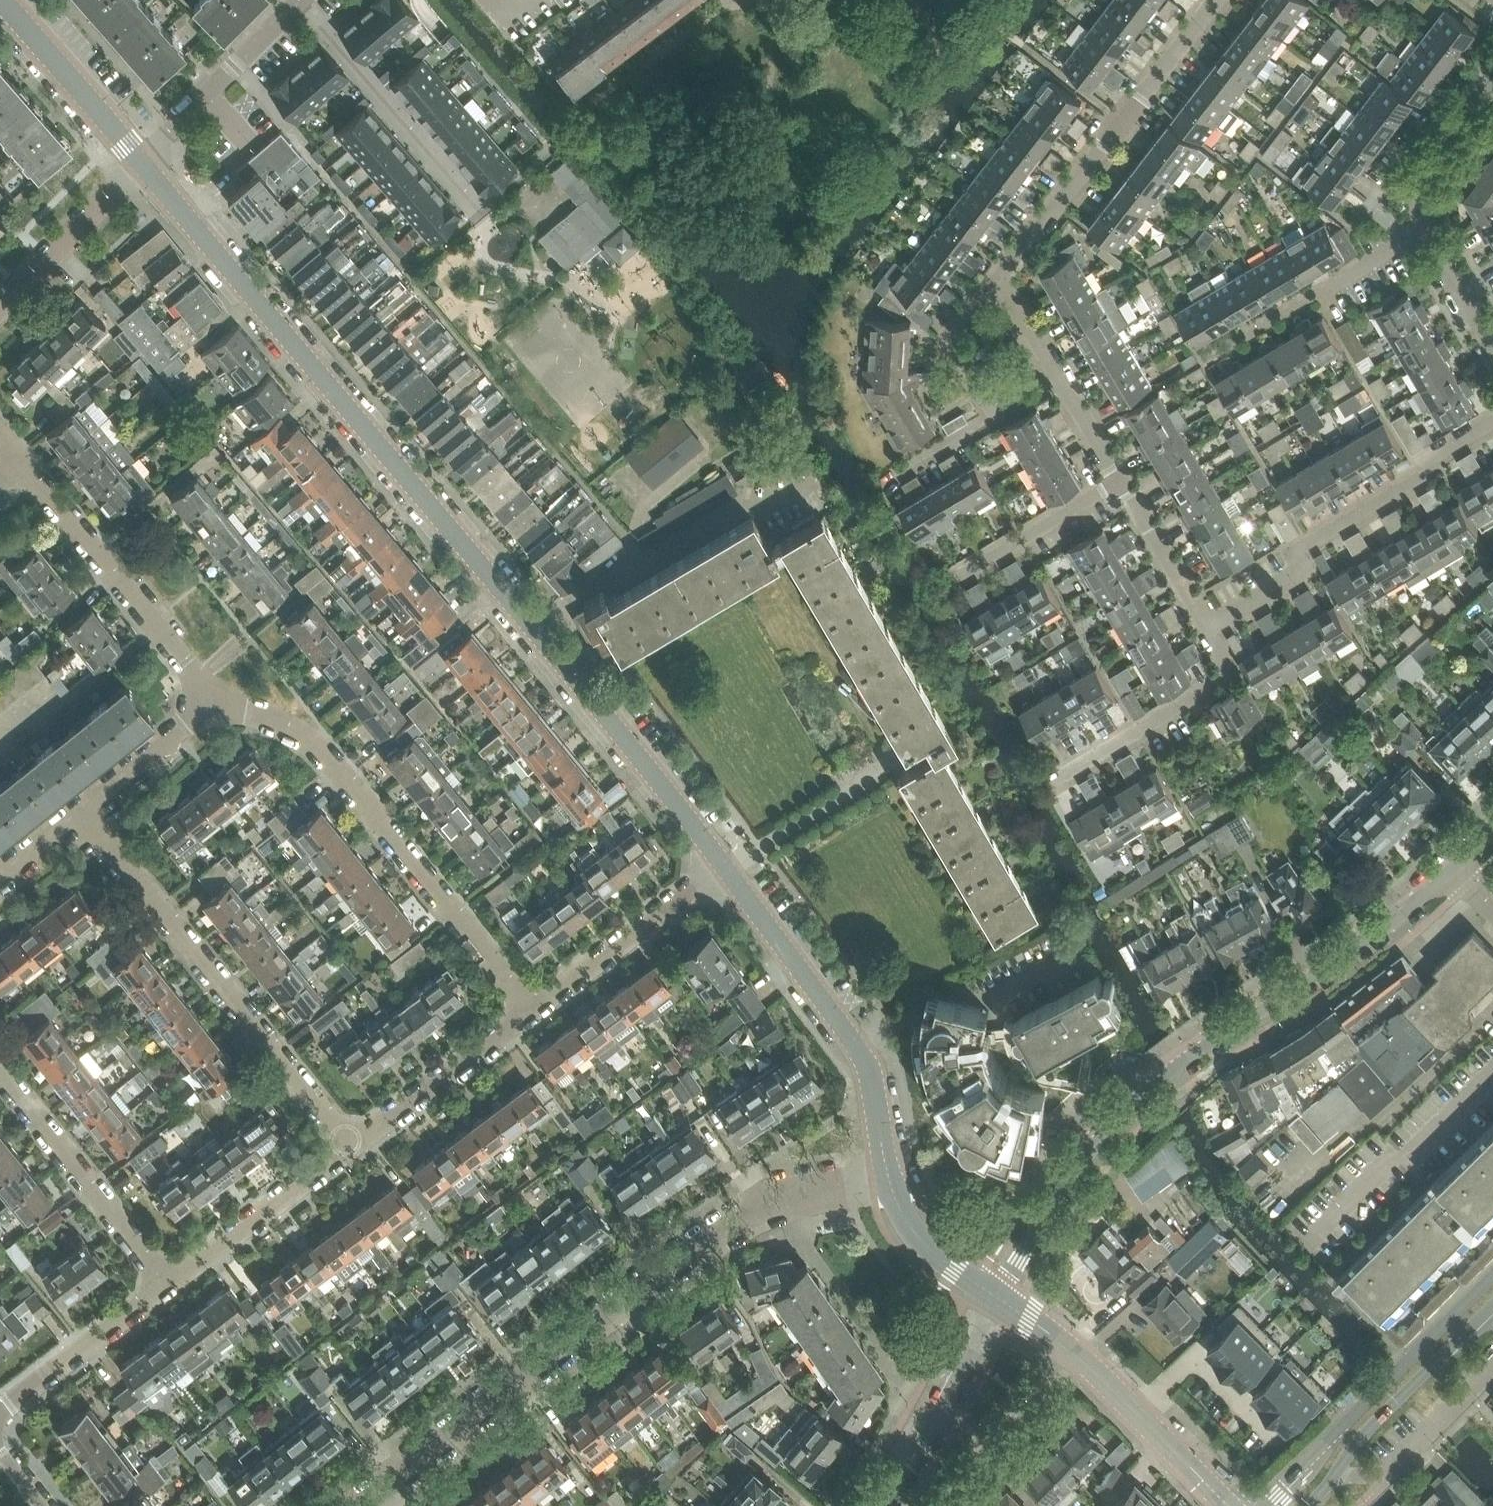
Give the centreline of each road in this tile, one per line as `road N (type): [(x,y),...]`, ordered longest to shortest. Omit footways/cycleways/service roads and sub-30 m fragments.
road 1 (residential): [(724,868),(535,626),(142,163)]
road 2 (residential): [(1453,871),(1338,963),(1148,1090),(1075,1168),(1000,1298)]
road 3 (residential): [(358,1505),(517,1380),(754,1212),(781,1198),(888,1178)]
road 4 (residential): [(533,1010),(326,757),(278,722),(211,703)]
road 5 (residential): [(350,1146),(79,808)]
road 6 (residential): [(888,1178),(869,1071),(724,868)]
road 7 (residential): [(1492,423),(1436,455),(1424,477),(1301,550),(1286,581),(1207,624)]
road 8 (residential): [(1003,278),(1216,0)]
road 9 (tertiary): [(1492,1275),(1262,1505)]
road 10 (residential): [(211,703),(21,461)]
road 11 (residential): [(1051,784),(1236,675),(1207,624)]
road 12 (residential): [(168,1285),(0,1074)]
road 13 (residential): [(1203,360),(1428,230)]
road 14 (tertiary): [(1331,1482),(1363,1437),(1492,1306)]
road 15 (residential): [(533,1010),(724,868)]
road 16 (residential): [(1064,1343),(1229,1505)]
road 17 (residential): [(168,1285),(350,1146)]
road 18 (residential): [(350,1146),(533,1010)]
road 19 (residential): [(142,163),(300,0)]
road 20 (residential): [(142,163),(1,0)]
road 21 (residential): [(0,1410),(168,1285)]
road 22 (residential): [(1331,1482),(1391,1474),(1492,1371)]
road 23 (residential): [(0,308),(142,163)]
road 24 (residential): [(950,583),(1122,484)]
road 25 (residential): [(79,808),(211,703)]
road 26 (residential): [(1000,1298),(927,1245),(888,1178)]
road 27 (residential): [(1428,230),(1425,178),(1492,84)]
road 28 (residential): [(1064,1343),(977,1434),(942,1412)]
road 29 (residential): [(997,416),(954,337),(1003,278)]
road 30 (residential): [(1207,624),(1122,484)]
road 31 (residential): [(1492,346),(1428,230)]
road 32 (residential): [(1000,1298),(942,1412)]
road 33 (residential): [(888,479),(997,416)]
road 34 (residential): [(1122,484),(1062,379)]

